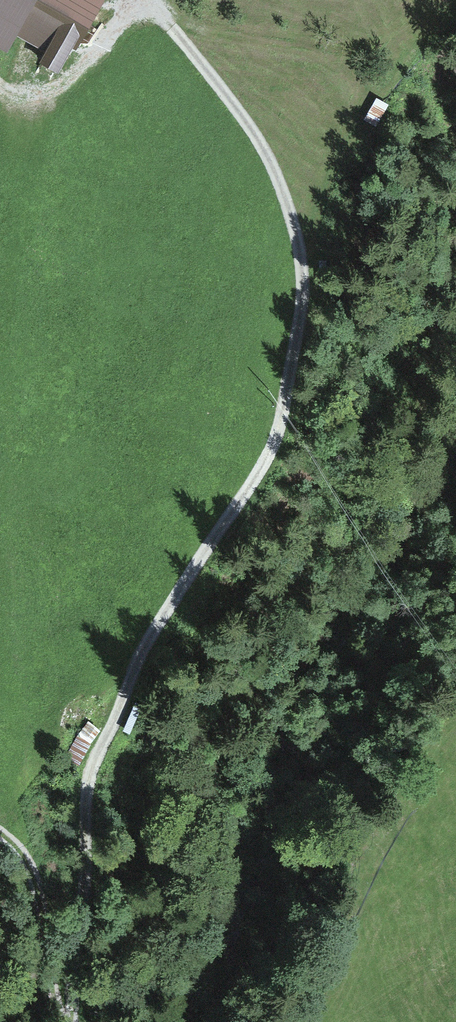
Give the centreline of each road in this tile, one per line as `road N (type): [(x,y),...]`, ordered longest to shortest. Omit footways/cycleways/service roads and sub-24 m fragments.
road 1 (track): [(72,1021),(88,910),(87,785),(158,625),(279,426),(303,267)]
road 2 (track): [(303,267),(291,203),(163,0)]
road 3 (track): [(0,834),(33,866),(65,1021)]

